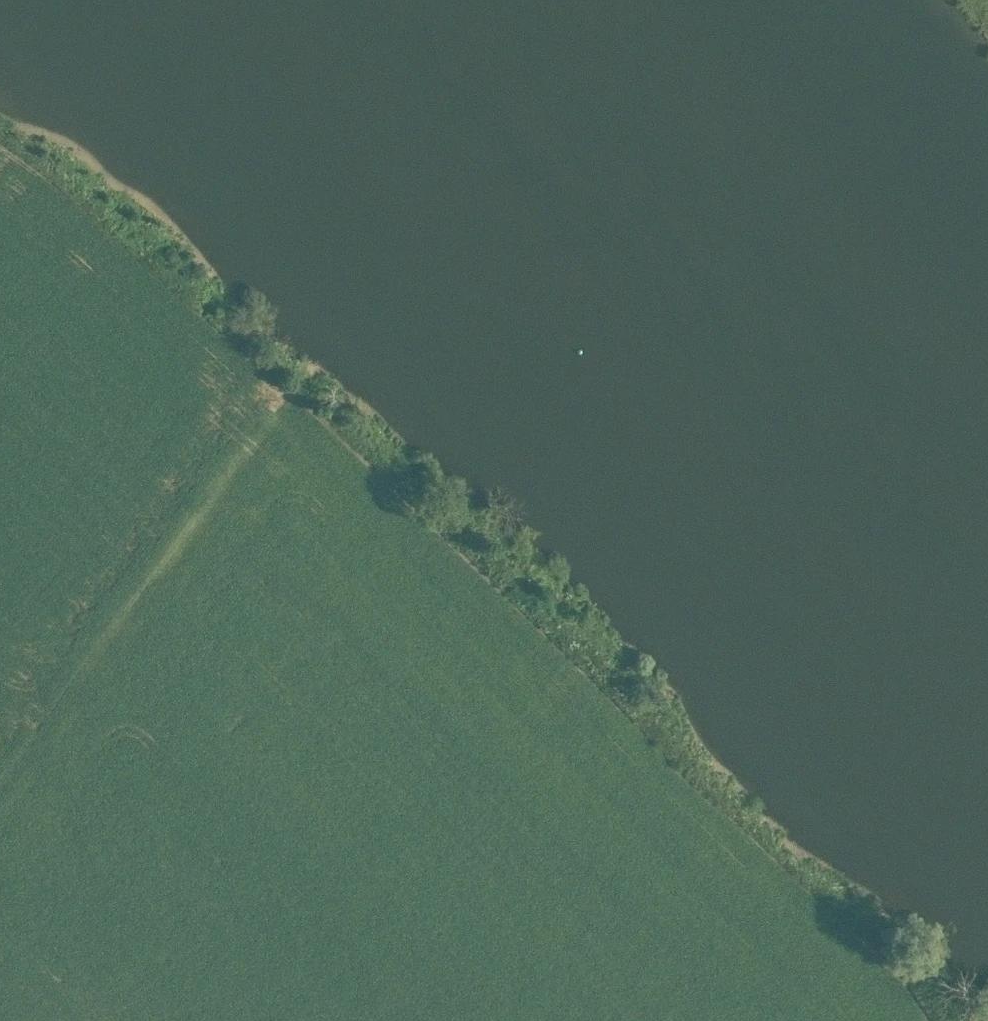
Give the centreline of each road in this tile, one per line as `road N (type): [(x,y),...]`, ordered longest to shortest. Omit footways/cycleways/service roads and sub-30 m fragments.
road 1 (track): [(0,819),(90,695)]

